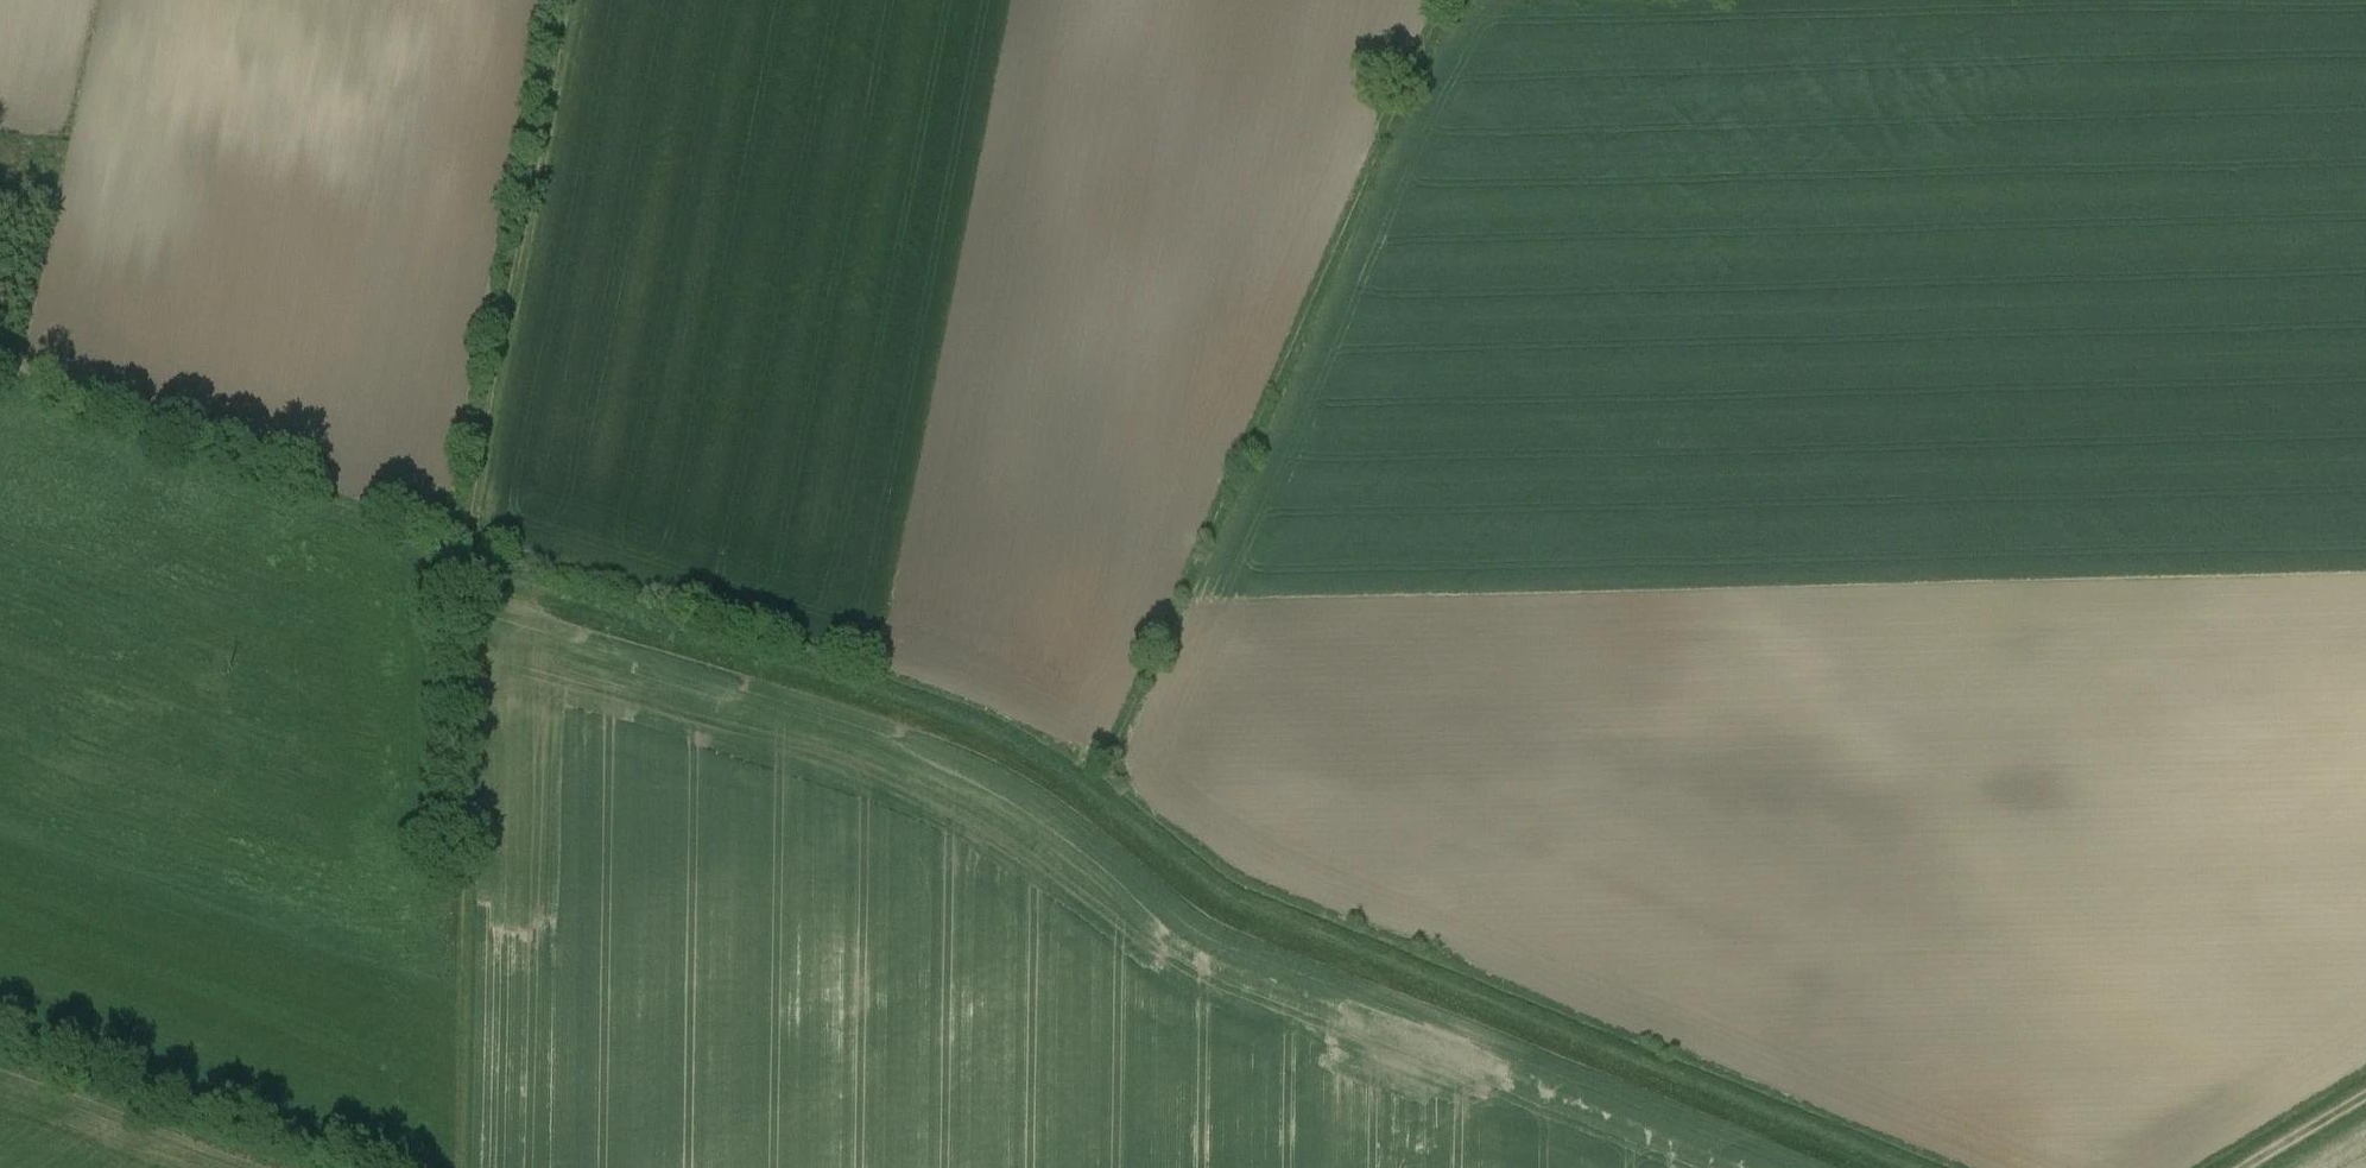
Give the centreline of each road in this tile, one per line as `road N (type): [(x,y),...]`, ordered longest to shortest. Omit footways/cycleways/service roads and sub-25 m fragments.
road 1 (track): [(467,1167),(469,540),(579,0)]
road 2 (track): [(2365,1102),(2254,1167)]

